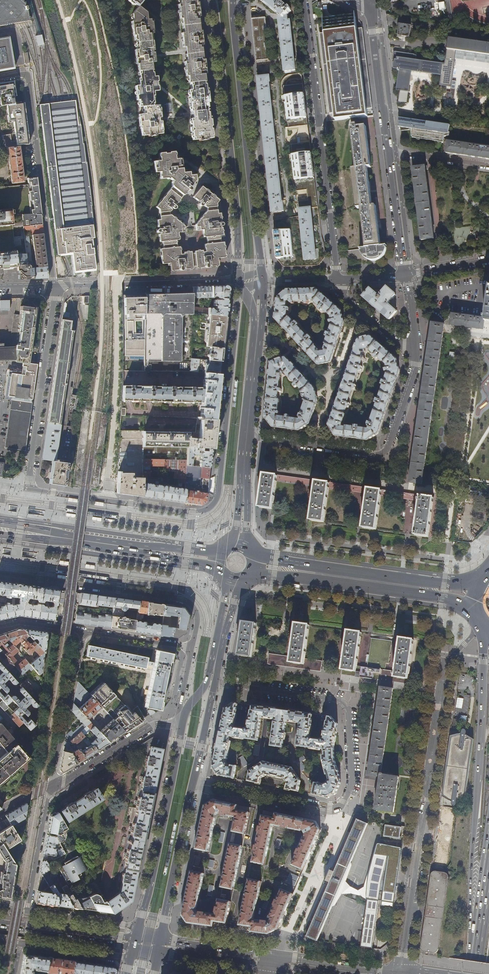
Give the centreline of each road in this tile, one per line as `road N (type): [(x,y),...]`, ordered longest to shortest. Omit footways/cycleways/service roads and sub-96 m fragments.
road 1 (residential): [(240,289),(219,495),(199,512),(28,489),(54,285)]
road 2 (residential): [(482,623),(448,661),(403,973)]
road 3 (trunk): [(485,627),(471,862),(474,962)]
road 4 (primary): [(213,0),(239,280)]
road 5 (residential): [(337,279),(303,0)]
road 6 (residential): [(26,912),(51,789),(153,725),(183,721)]
road 7 (primary): [(262,273),(233,0)]
road 8 (residential): [(251,437),(381,455),(415,372),(414,347)]
road 9 (primary): [(253,307),(237,523),(224,546)]
road 10 (residential): [(334,809),(351,782),(343,703),(216,681)]
road 11 (residential): [(0,573),(186,601),(196,613),(192,647)]
road 12 (residential): [(54,285),(25,76),(0,80)]
road 13 (primary): [(250,578),(446,598),(476,608)]
road 14 (primary): [(478,581),(448,584),(255,553)]
road 15 (primary): [(222,547),(0,522)]
road 16 (primary): [(0,536),(218,572)]
road 17 (residential): [(84,632),(51,783),(0,814)]
road 18 (primary): [(183,721),(139,928)]
road 19 (residential): [(54,285),(239,280)]
road 20 (primary): [(160,946),(193,782)]
road 21 (primary): [(251,437),(263,281)]
road 22 (primary): [(219,574),(225,595),(210,673),(183,721)]
road 23 (secondary): [(136,943),(0,924)]
road 24 (residential): [(203,785),(322,813),(334,809)]
road 25 (residential): [(203,785),(334,809)]
road 26 (residential): [(388,154),(405,275)]

